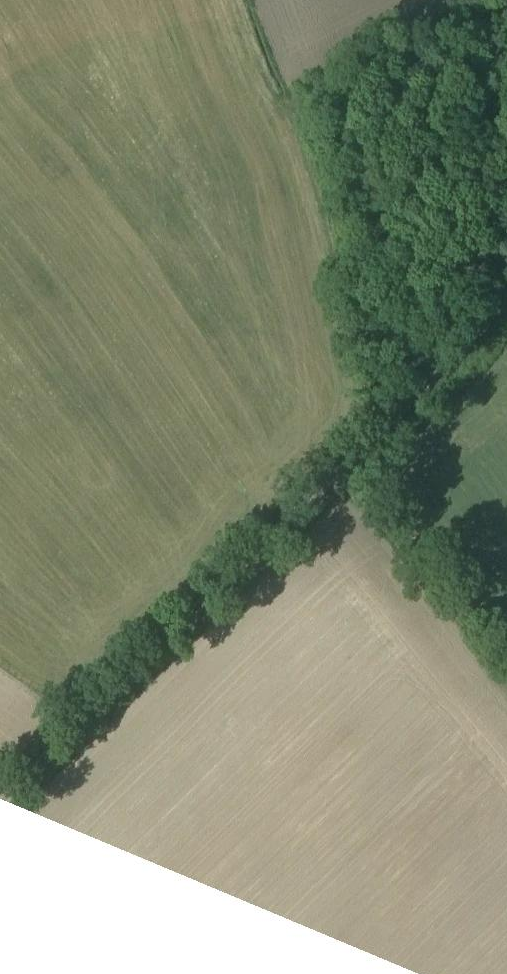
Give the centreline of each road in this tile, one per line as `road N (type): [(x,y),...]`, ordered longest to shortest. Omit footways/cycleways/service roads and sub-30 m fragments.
road 1 (track): [(506,305),(0,807)]
road 2 (track): [(399,417),(382,381),(310,102)]
road 3 (track): [(506,671),(348,469)]

